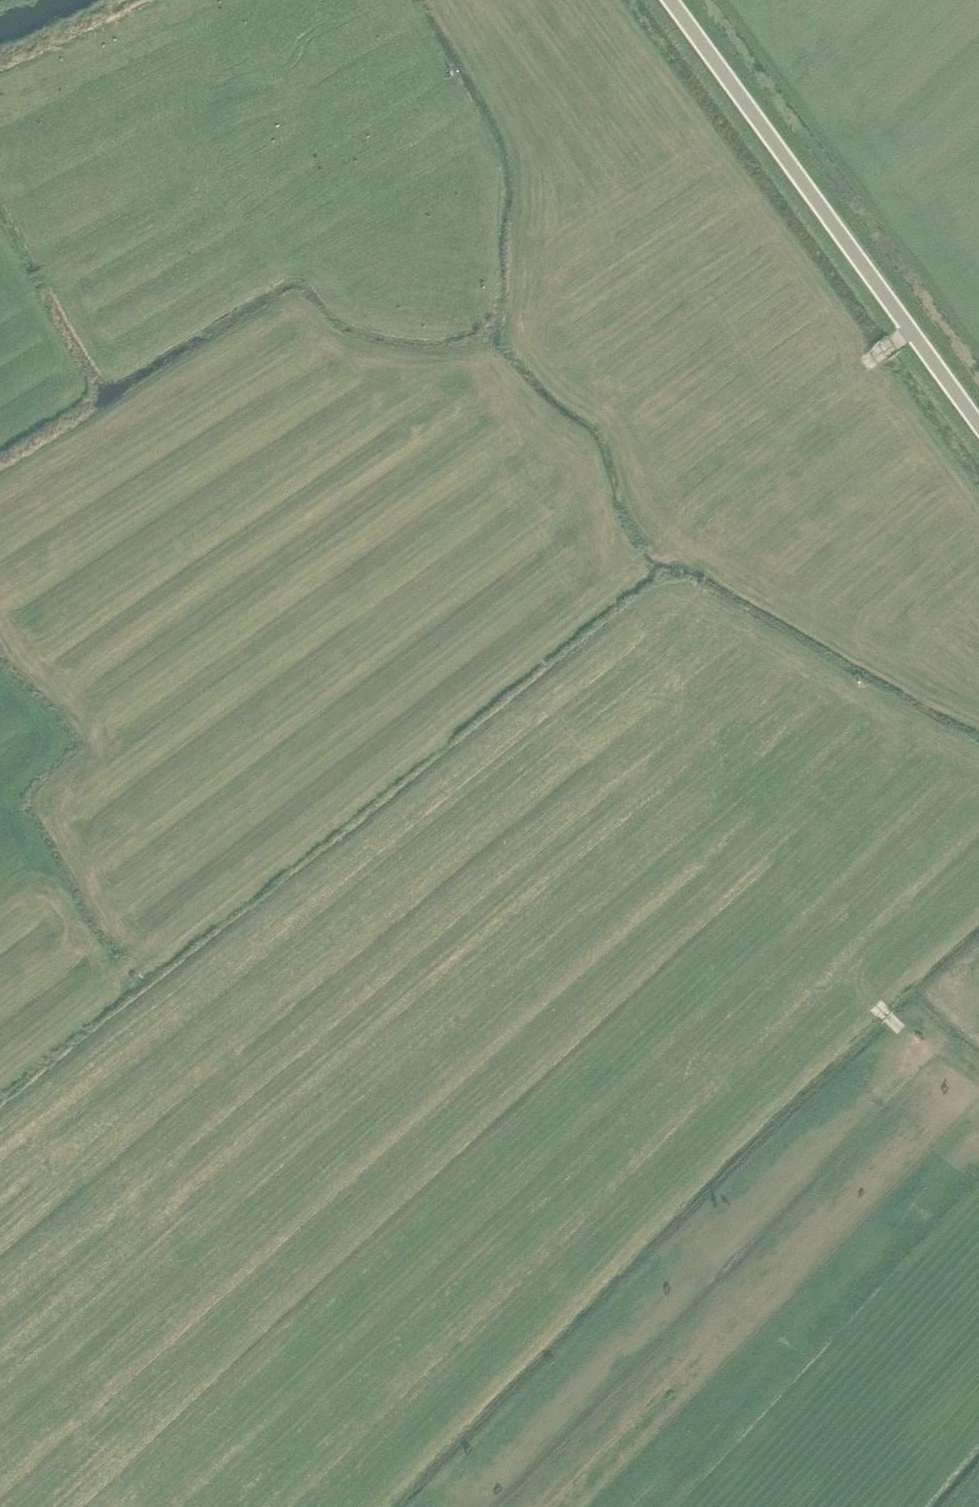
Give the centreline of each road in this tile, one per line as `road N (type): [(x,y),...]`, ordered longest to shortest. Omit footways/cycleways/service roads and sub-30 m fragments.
road 1 (tertiary): [(978,425),(670,0)]

